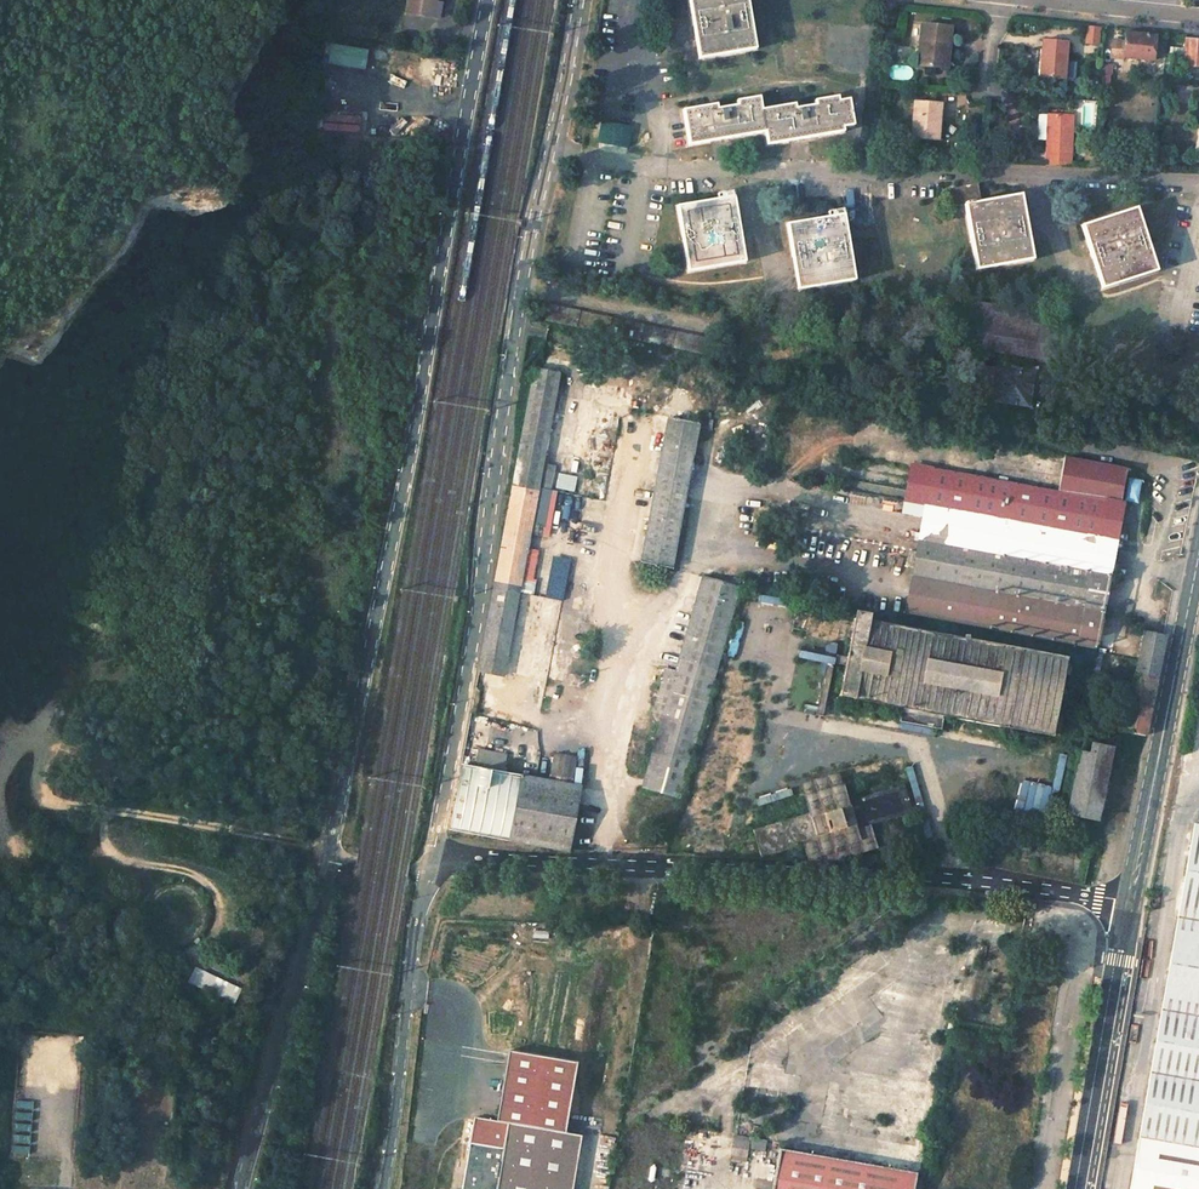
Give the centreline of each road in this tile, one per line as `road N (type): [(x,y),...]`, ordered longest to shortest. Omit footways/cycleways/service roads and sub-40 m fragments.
road 1 (residential): [(487,0),(414,432),(330,856)]
road 2 (tertiary): [(579,0),(521,288),(473,639),(433,855)]
road 3 (residential): [(433,855),(947,873),(1126,902)]
road 4 (primary): [(1198,546),(1126,902)]
road 5 (unclassified): [(330,856),(239,1188)]
road 6 (tertiary): [(428,872),(382,1188)]
road 7 (track): [(215,1188),(288,940),(282,905)]
road 8 (primary): [(1126,902),(1076,1188)]
road 9 (residential): [(1198,17),(1037,0)]

